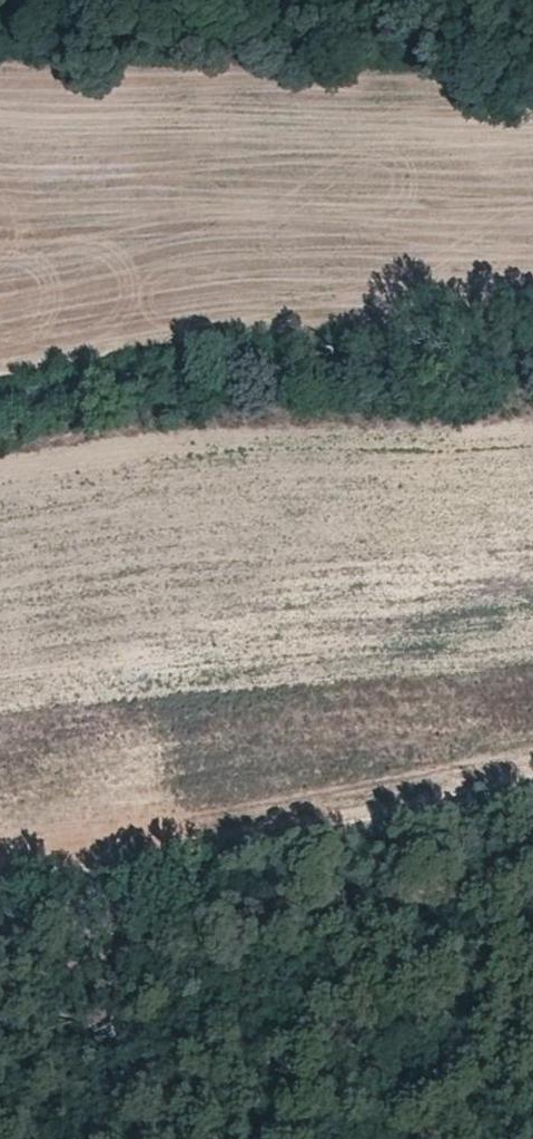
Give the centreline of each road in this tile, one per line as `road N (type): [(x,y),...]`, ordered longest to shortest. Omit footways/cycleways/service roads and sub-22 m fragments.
road 1 (track): [(0,407),(325,365),(532,359)]

